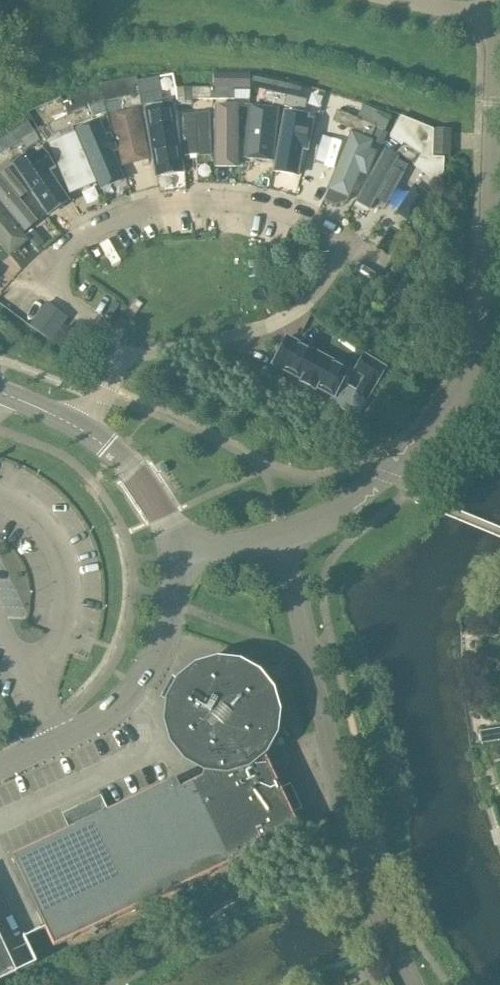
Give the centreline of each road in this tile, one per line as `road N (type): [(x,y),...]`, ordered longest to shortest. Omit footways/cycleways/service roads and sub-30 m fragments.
road 1 (residential): [(37,275),(108,226),(173,204),(288,213),(318,223),(333,241),(324,286),(285,318),(119,361)]
road 2 (unclassified): [(412,984),(361,878),(278,536)]
road 3 (residential): [(412,452),(456,397),(482,332),(497,19)]
road 4 (unclassified): [(177,557),(166,624),(132,692),(98,722),(0,770)]
road 5 (unclassified): [(177,557),(164,516),(134,471),(81,429)]
road 6 (unclassified): [(278,536),(335,513),(412,452)]
road 7 (residential): [(119,361),(102,331),(37,275)]

